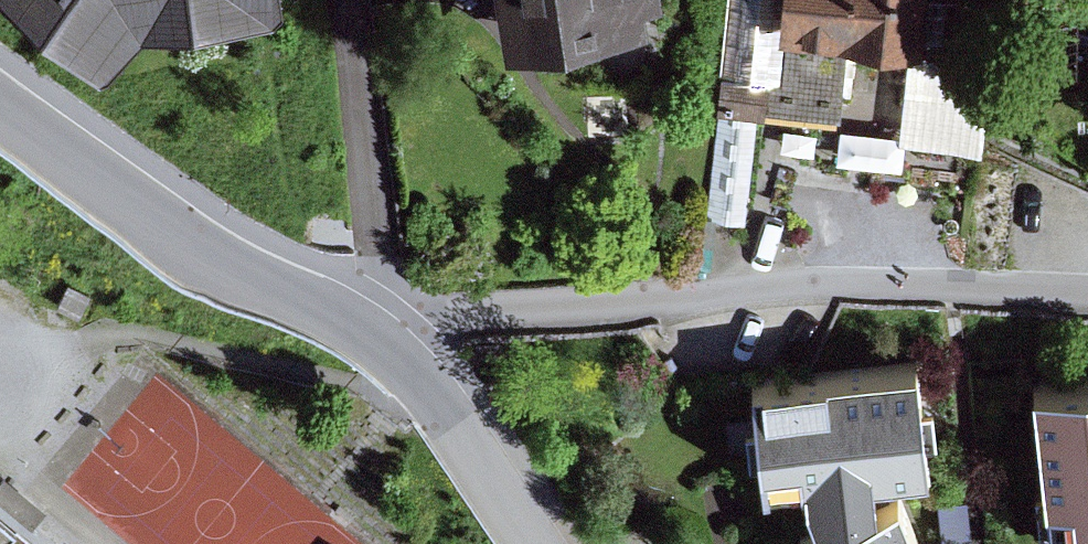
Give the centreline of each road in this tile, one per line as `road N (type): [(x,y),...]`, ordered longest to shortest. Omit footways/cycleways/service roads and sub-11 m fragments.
road 1 (residential): [(376,334),(416,322),(628,298),(888,281),(1087,289)]
road 2 (tertiary): [(0,100),(238,274),(376,334)]
road 3 (residential): [(376,334),(386,263),(355,0)]
road 4 (tertiary): [(376,334),(462,421),(541,543)]

